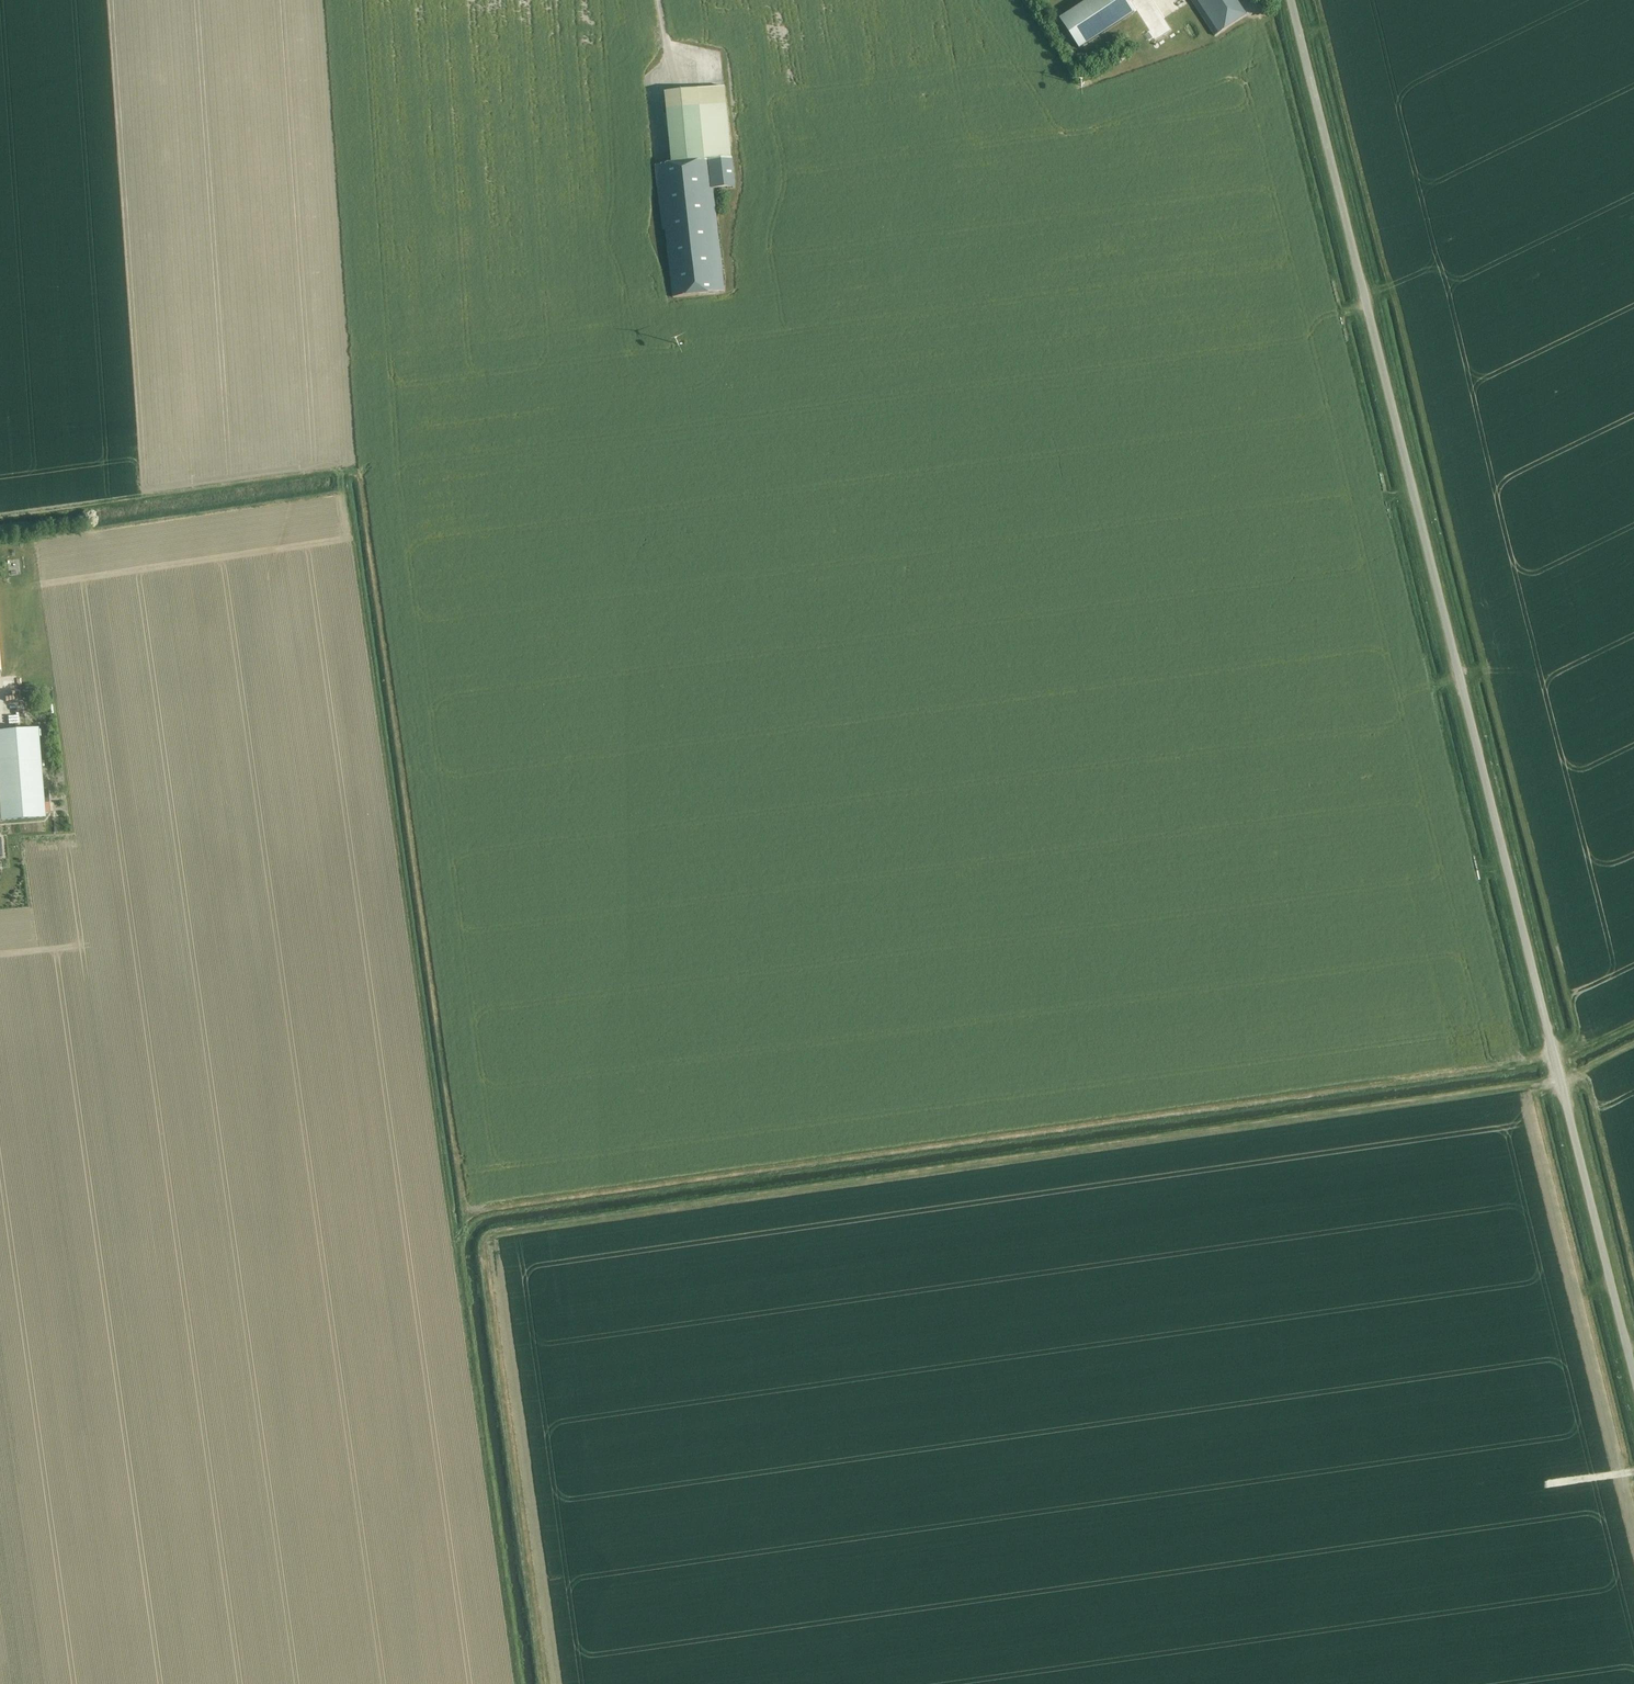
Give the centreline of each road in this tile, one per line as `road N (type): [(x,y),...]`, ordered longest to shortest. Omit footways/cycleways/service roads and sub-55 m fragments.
road 1 (unclassified): [(1633,1373),(1291,0)]

